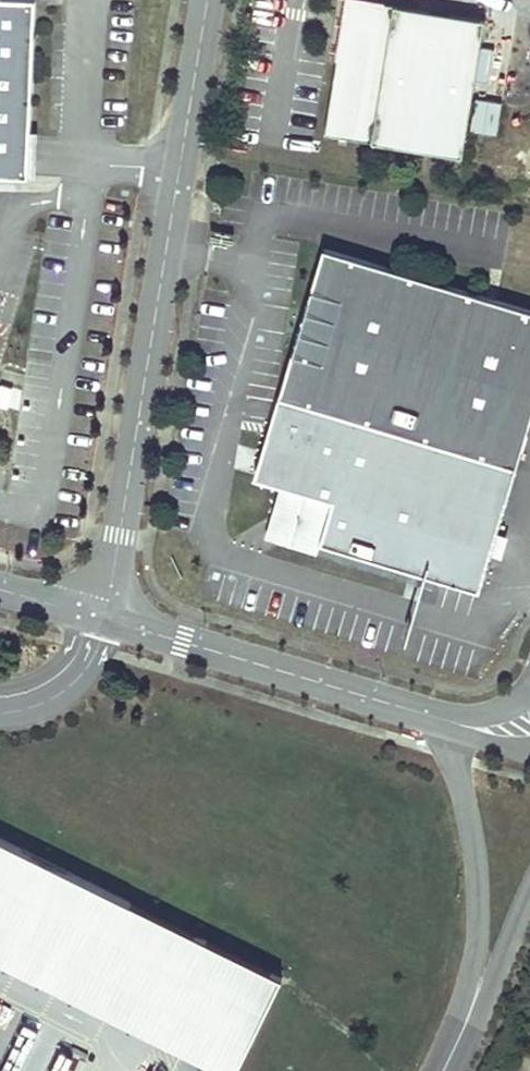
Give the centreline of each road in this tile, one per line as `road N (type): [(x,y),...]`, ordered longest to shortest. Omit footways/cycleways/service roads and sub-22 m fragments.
road 1 (unclassified): [(92,616),(108,602),(206,0)]
road 2 (unclassified): [(92,616),(427,716),(486,728),(529,723)]

